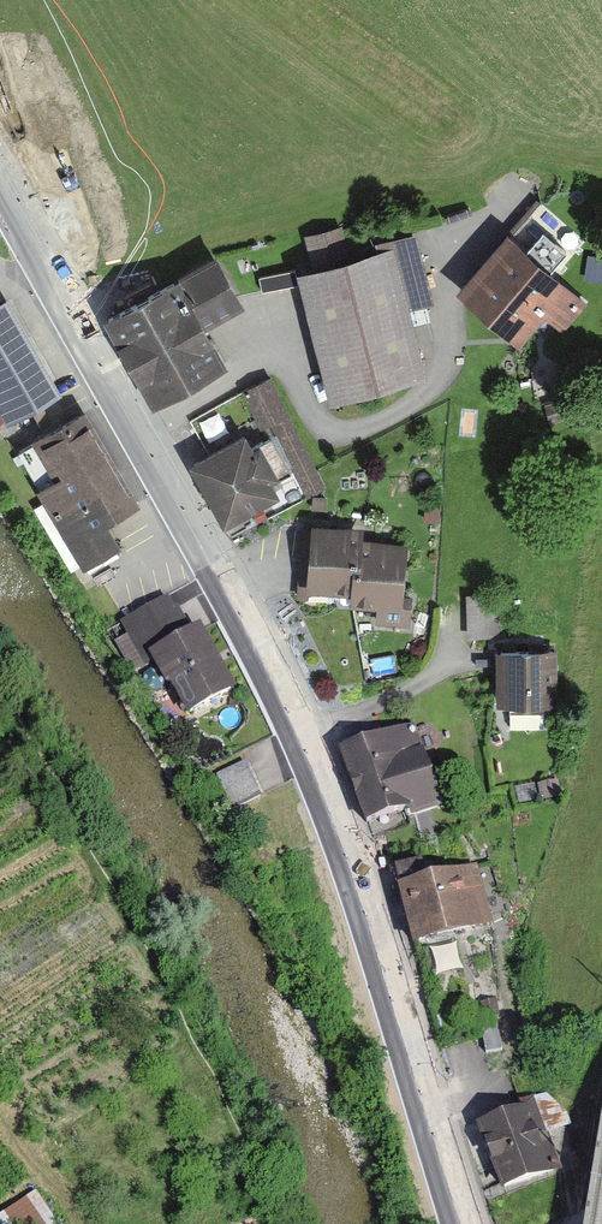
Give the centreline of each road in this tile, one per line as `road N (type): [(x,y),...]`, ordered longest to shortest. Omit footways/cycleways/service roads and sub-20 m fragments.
road 1 (tertiary): [(0,193),(291,720),(378,955),(458,1223)]

